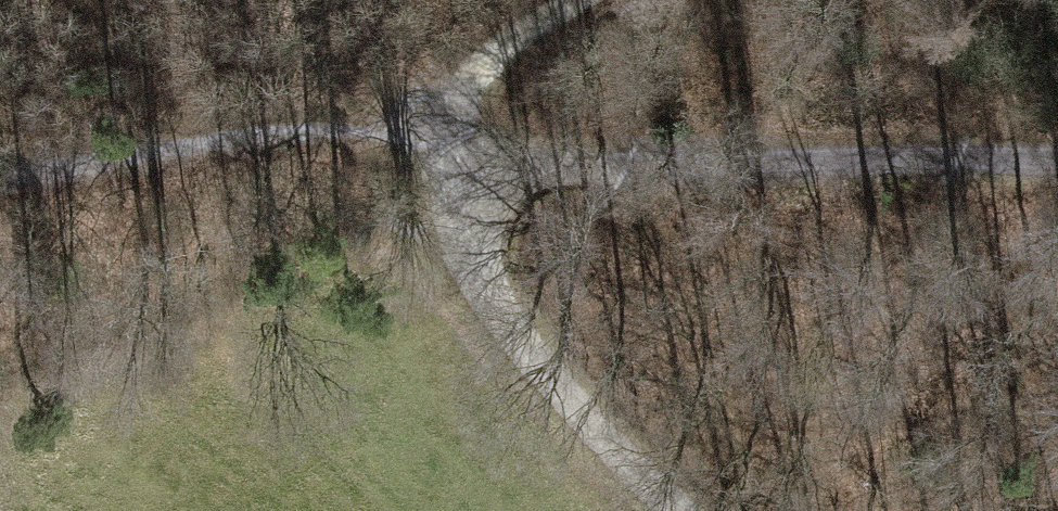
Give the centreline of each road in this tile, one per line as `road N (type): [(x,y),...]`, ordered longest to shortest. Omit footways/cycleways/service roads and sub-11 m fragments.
road 1 (track): [(1057,166),(533,172),(480,161),(449,130)]
road 2 (track): [(686,510),(536,363),(487,284),(449,130)]
road 3 (track): [(580,0),(469,77),(449,130)]

